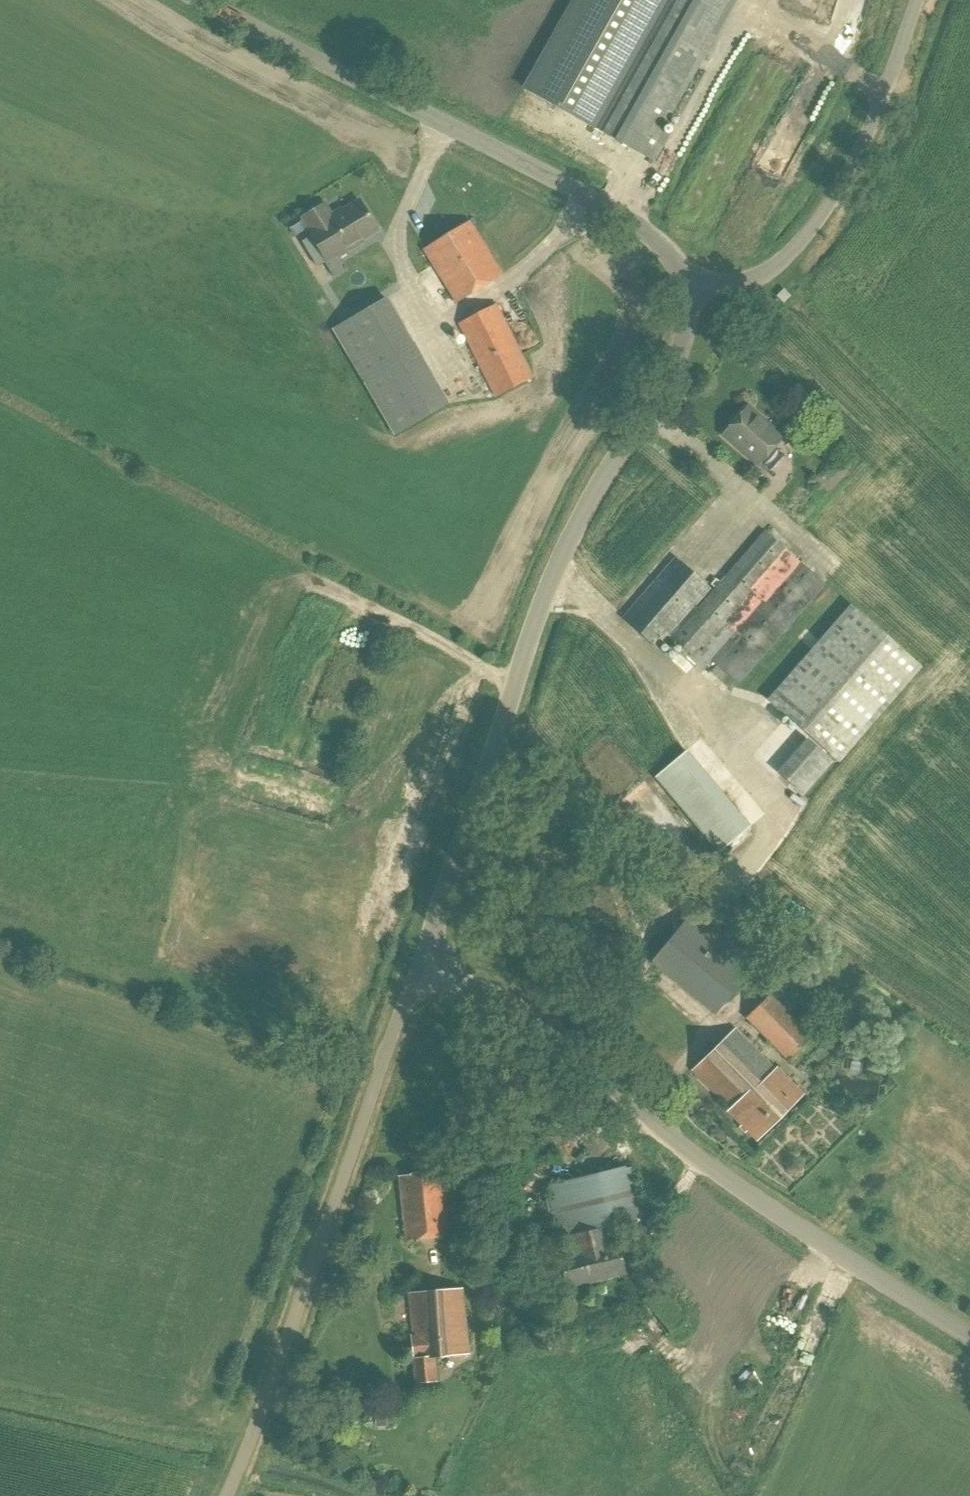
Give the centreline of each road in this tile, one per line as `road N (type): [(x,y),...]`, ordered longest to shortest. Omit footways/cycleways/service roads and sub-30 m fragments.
road 1 (unclassified): [(416,964),(558,557),(673,369),(686,289)]
road 2 (unclassified): [(969,1334),(664,1134),(518,1013),(416,964)]
road 3 (unclassified): [(686,289),(681,270),(643,225),(194,0)]
road 4 (unclassified): [(228,1495),(416,964)]
road 5 (unclassified): [(686,289),(762,274),(802,240),(833,200),(877,112),(919,0)]
road 6 (track): [(247,1447),(369,1495)]

